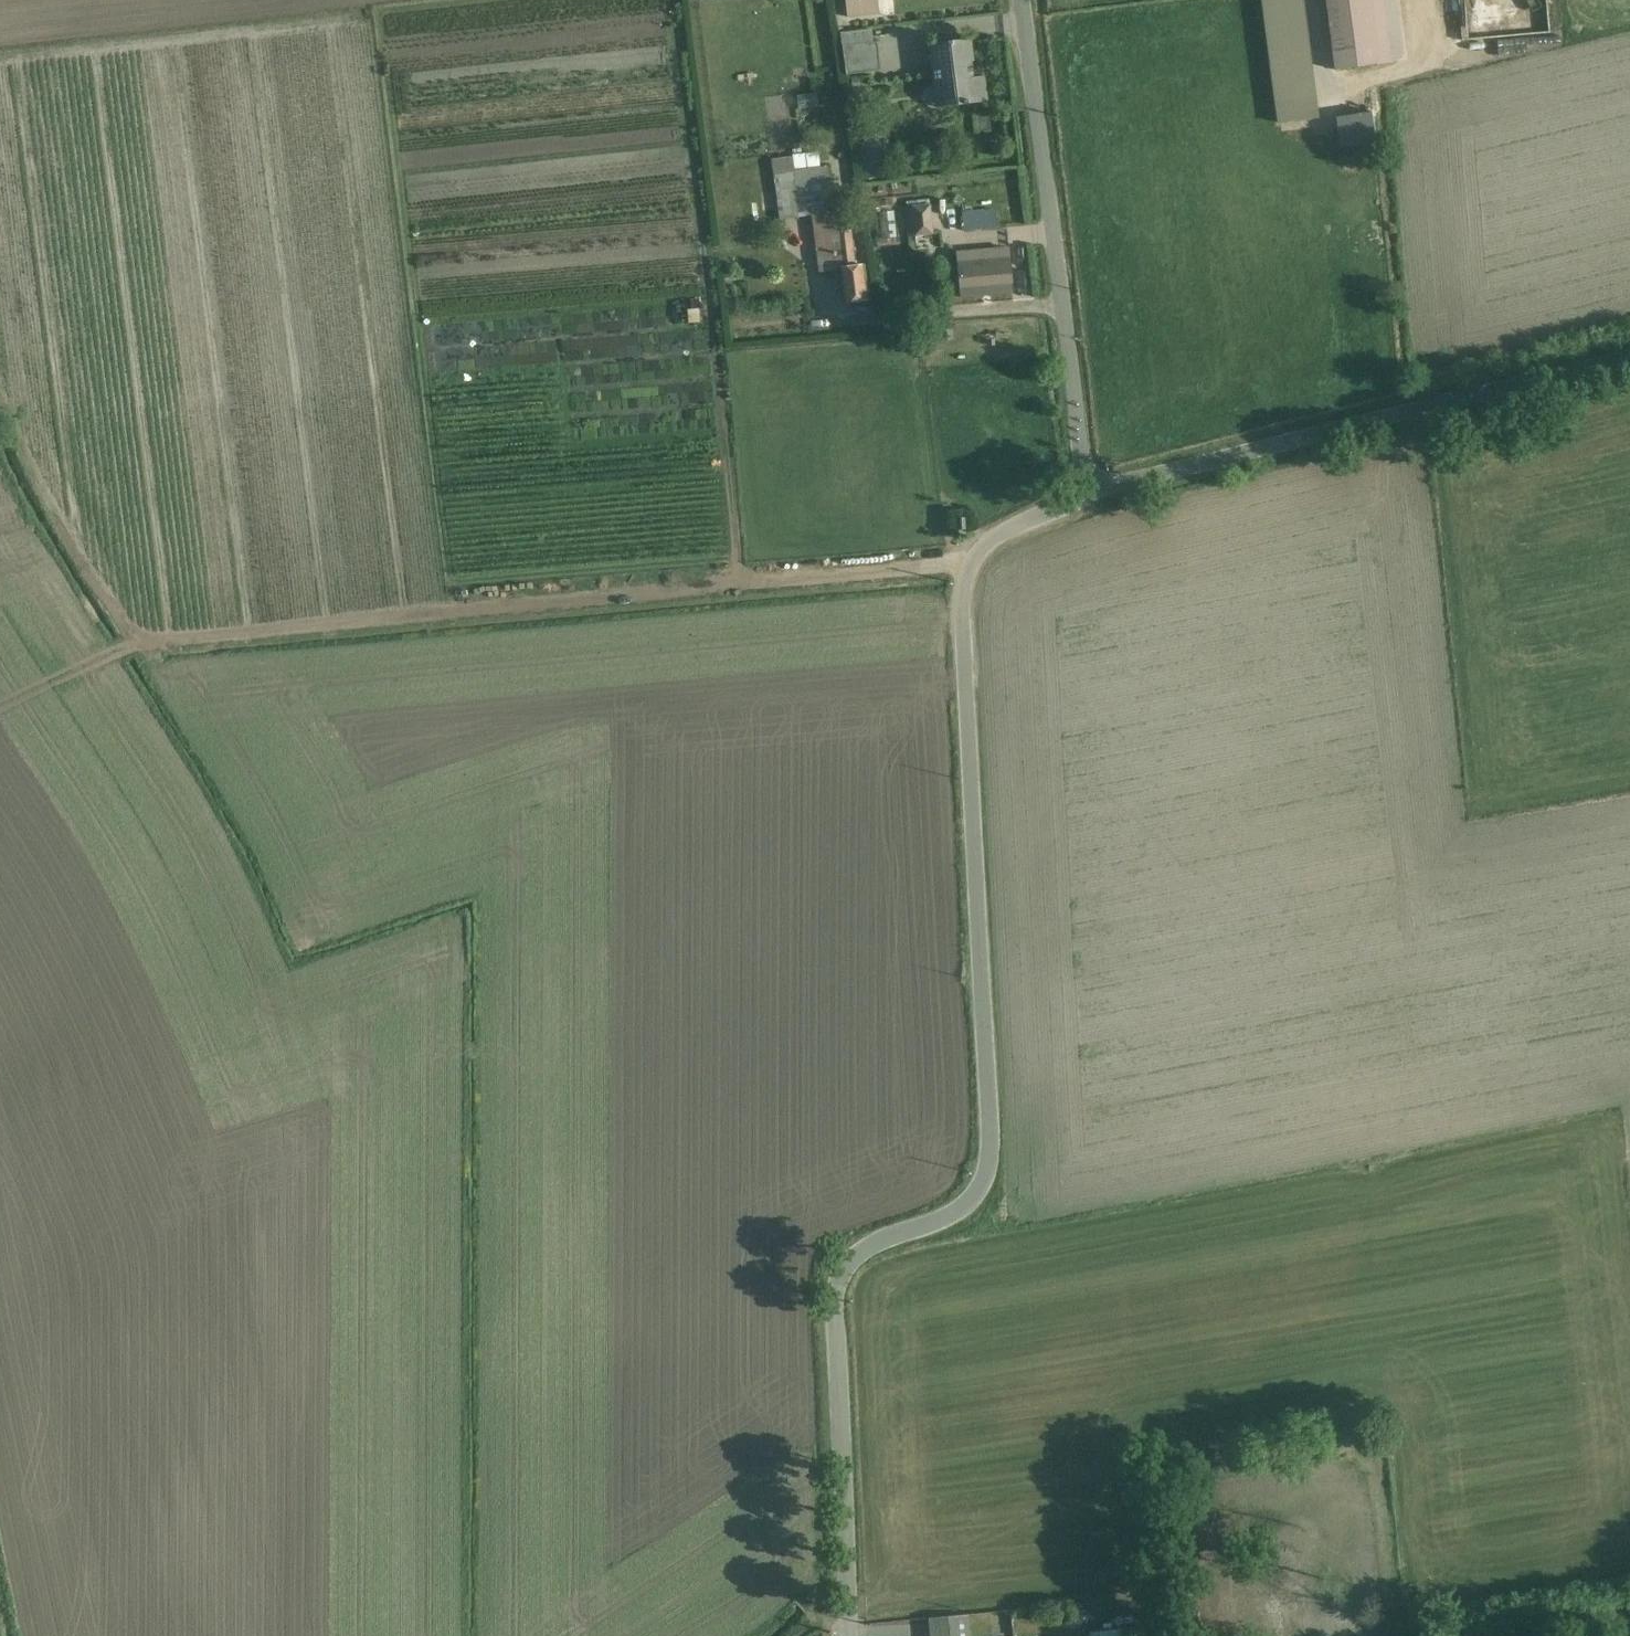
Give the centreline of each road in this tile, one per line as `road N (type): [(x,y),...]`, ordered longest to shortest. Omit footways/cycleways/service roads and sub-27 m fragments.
road 1 (residential): [(1087,488),(986,543),(965,571),(988,1159),(984,1187),(968,1207),(862,1251),(843,1268),(834,1293),(848,1635)]
road 2 (residential): [(1629,360),(1120,488),(1087,488)]
road 3 (unclassified): [(1087,488),(1025,0)]

